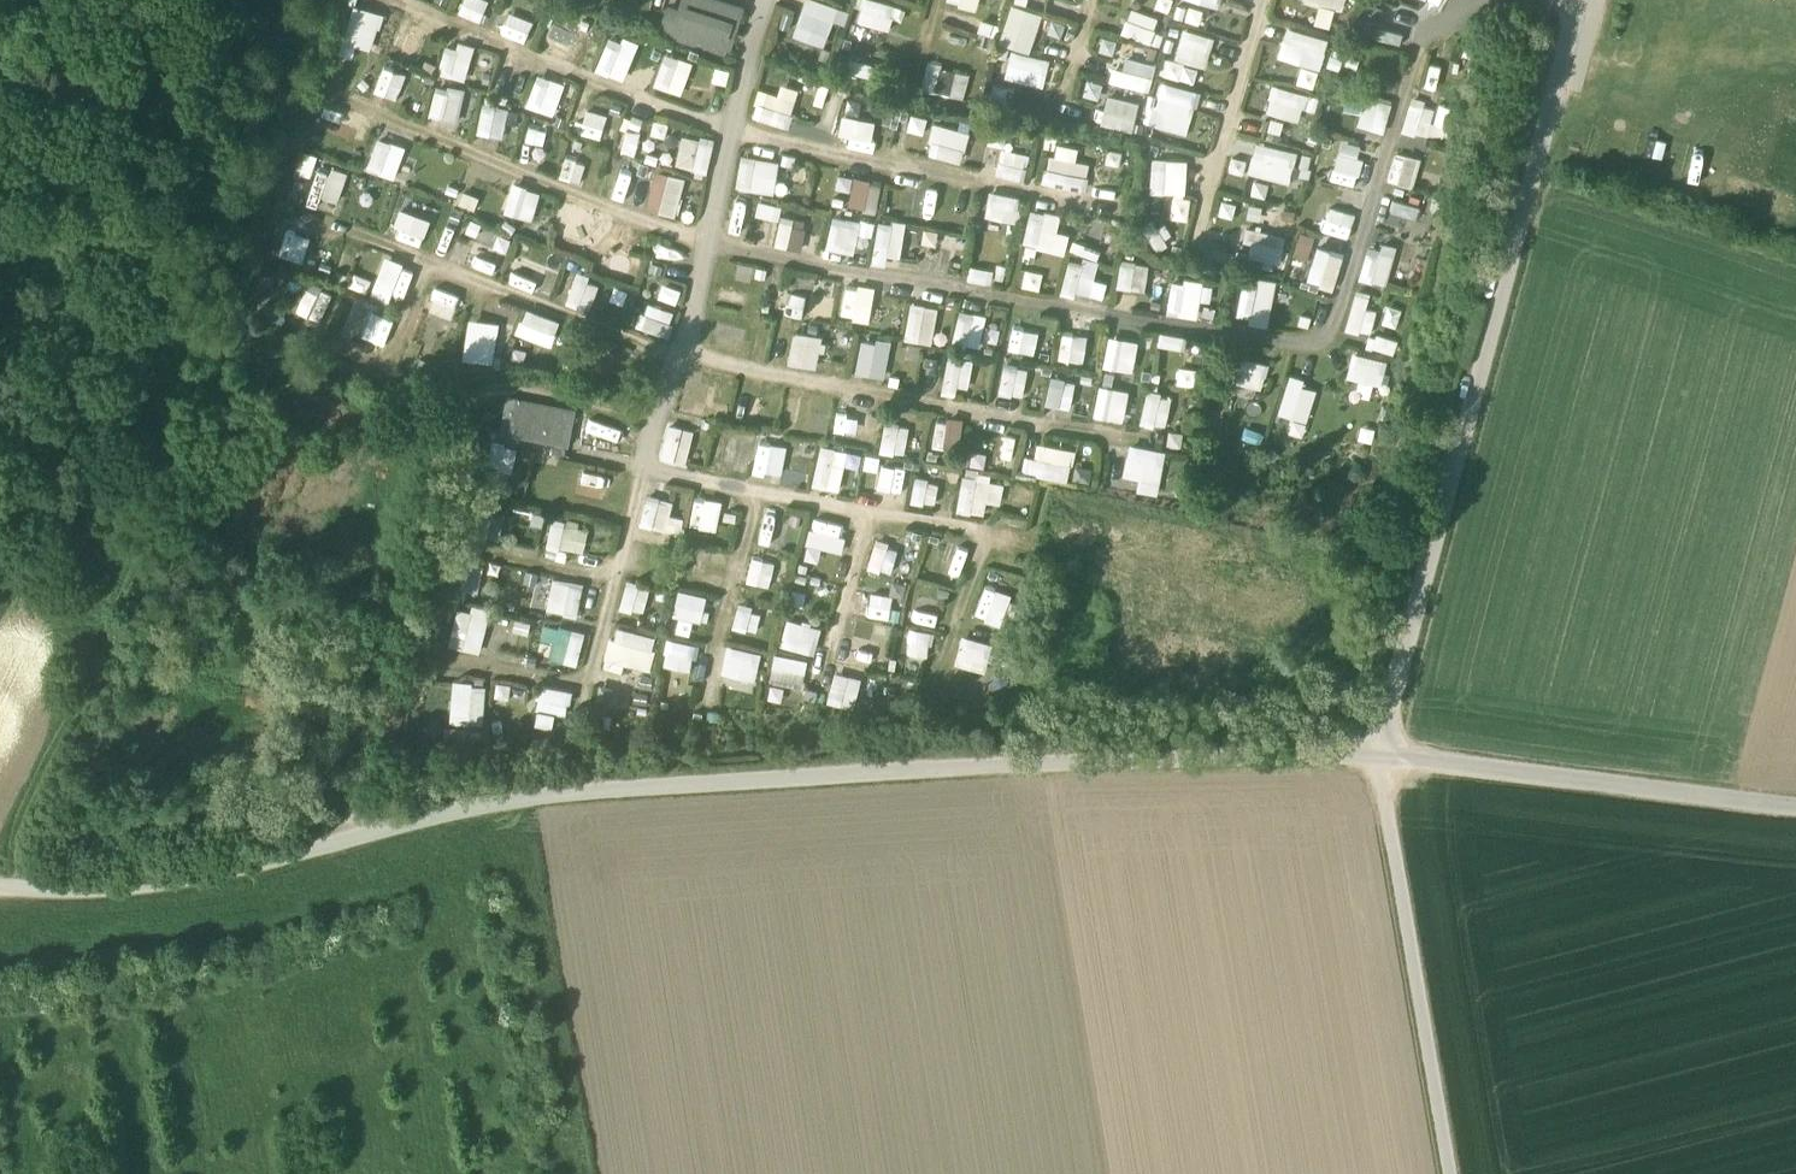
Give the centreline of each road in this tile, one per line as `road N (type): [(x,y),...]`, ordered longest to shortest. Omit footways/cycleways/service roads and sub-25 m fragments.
road 1 (unclassified): [(1376,757),(1017,763),(541,793),(193,879),(0,890)]
road 2 (unclassified): [(1527,180),(1376,757)]
road 3 (track): [(174,480),(0,898)]
road 4 (track): [(1450,1173),(1376,757)]
road 5 (unclassified): [(1795,804),(1376,757)]
road 6 (residential): [(1578,0),(1527,180)]

